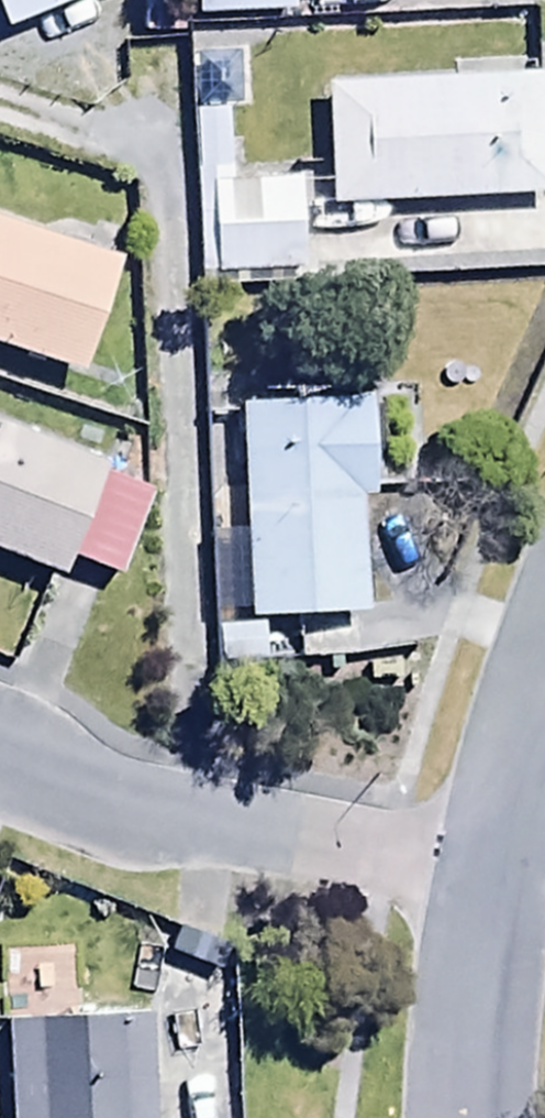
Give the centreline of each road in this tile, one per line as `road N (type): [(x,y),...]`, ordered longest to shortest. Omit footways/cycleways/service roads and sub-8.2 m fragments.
road 1 (residential): [(495,876),(291,842),(86,795),(0,762)]
road 2 (residential): [(495,876),(472,1117)]
road 3 (residential): [(544,683),(495,876)]

